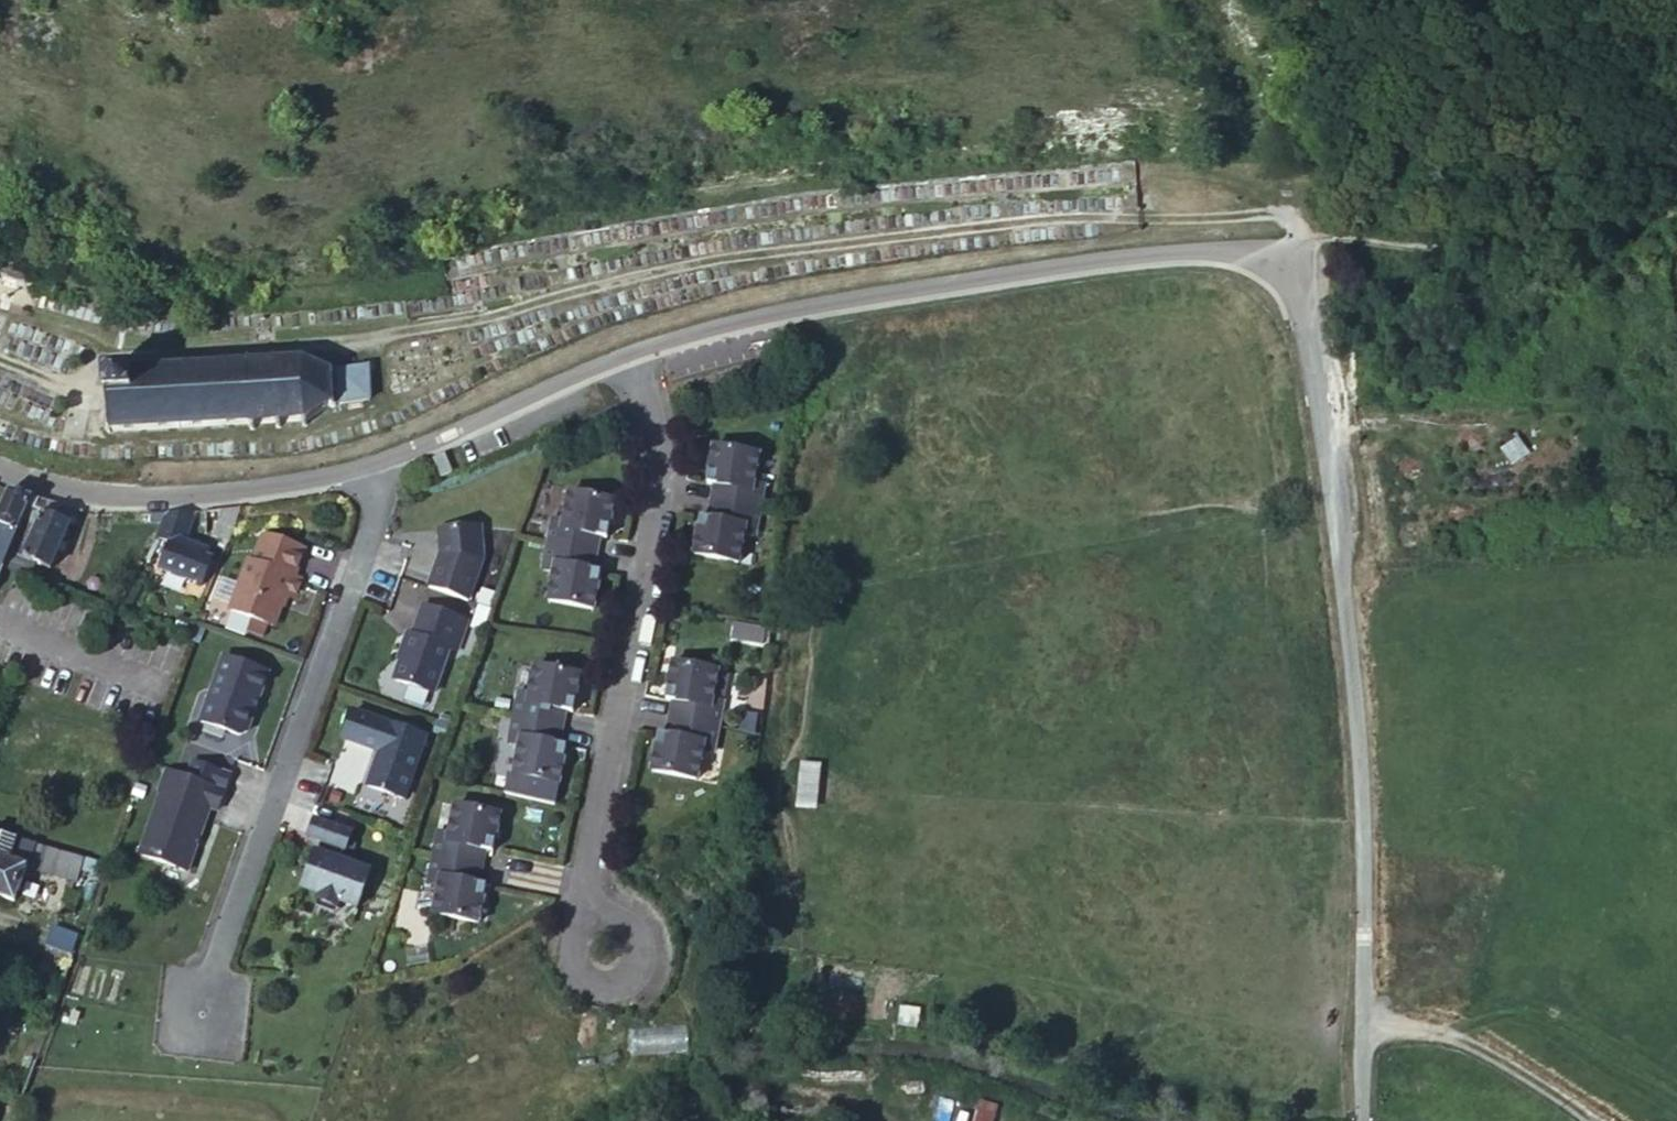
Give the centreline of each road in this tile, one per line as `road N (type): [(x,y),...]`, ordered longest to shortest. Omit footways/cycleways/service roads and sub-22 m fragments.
road 1 (track): [(1676,200),(1485,241),(1356,233),(1275,262),(1297,224),(1275,209),(978,224),(525,302),(441,329),(351,343),(107,356),(68,381),(0,356)]
road 2 (unclassified): [(1361,1120),(1361,789),(1344,582),(1309,304),(1275,262)]
road 3 (residential): [(630,351),(794,308),(1141,254),(1216,250),(1275,262)]
road 4 (residential): [(369,465),(371,505),(210,964),(199,1014)]
road 5 (residential): [(630,351),(653,447),(653,494),(575,903)]
road 6 (residential): [(0,471),(113,496),(176,496),(369,465)]
road 7 (residential): [(369,465),(630,351)]
road 8 (track): [(1361,1006),(1442,1026),(1600,1120)]
road 9 (residential): [(575,903),(565,960),(576,976),(600,986),(632,969),(636,952),(608,917)]

